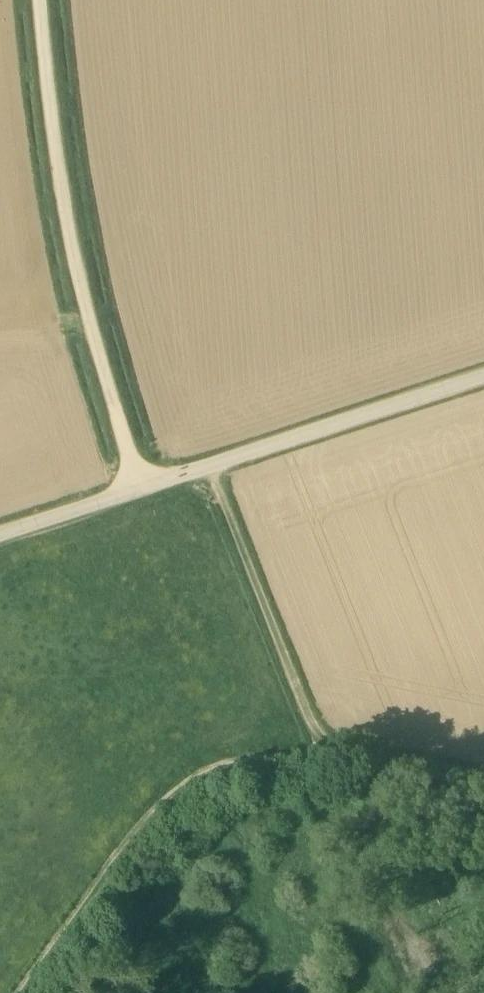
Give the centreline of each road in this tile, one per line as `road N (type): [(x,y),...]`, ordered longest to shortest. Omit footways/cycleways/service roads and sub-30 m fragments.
road 1 (unclassified): [(0,533),(483,375)]
road 2 (track): [(142,487),(95,324),(39,0)]
road 3 (track): [(211,463),(327,742)]
road 4 (track): [(327,742),(483,782)]

